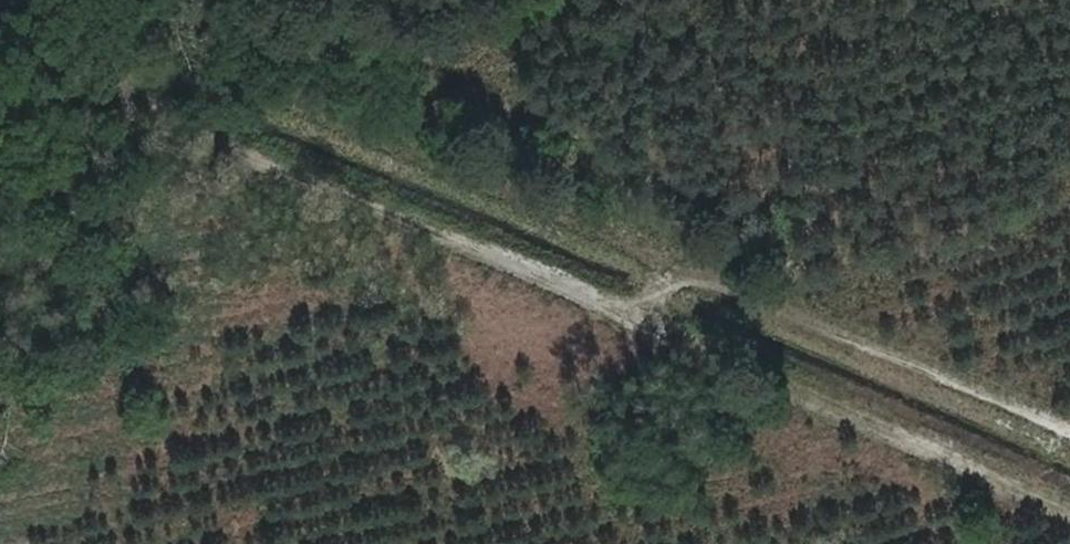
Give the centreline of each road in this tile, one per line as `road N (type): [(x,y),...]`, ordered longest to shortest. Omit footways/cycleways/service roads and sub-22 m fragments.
road 1 (track): [(22,0),(615,315),(1069,522)]
road 2 (track): [(32,0),(1069,434)]

